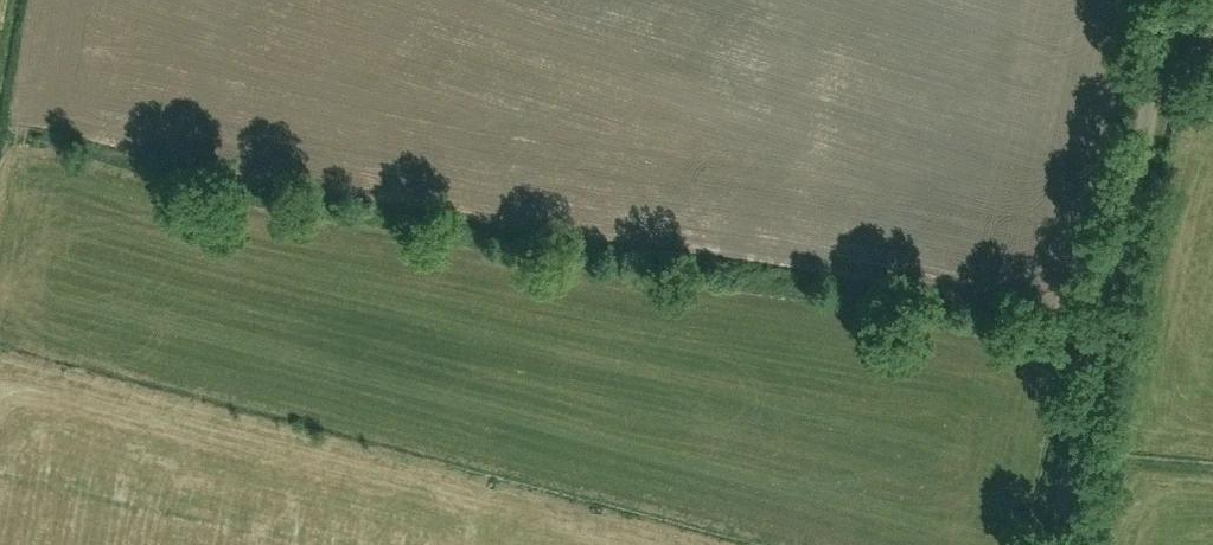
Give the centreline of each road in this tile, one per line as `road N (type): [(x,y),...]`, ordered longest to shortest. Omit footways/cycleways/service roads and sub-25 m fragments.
road 1 (unclassified): [(1062,544),(1172,0)]

